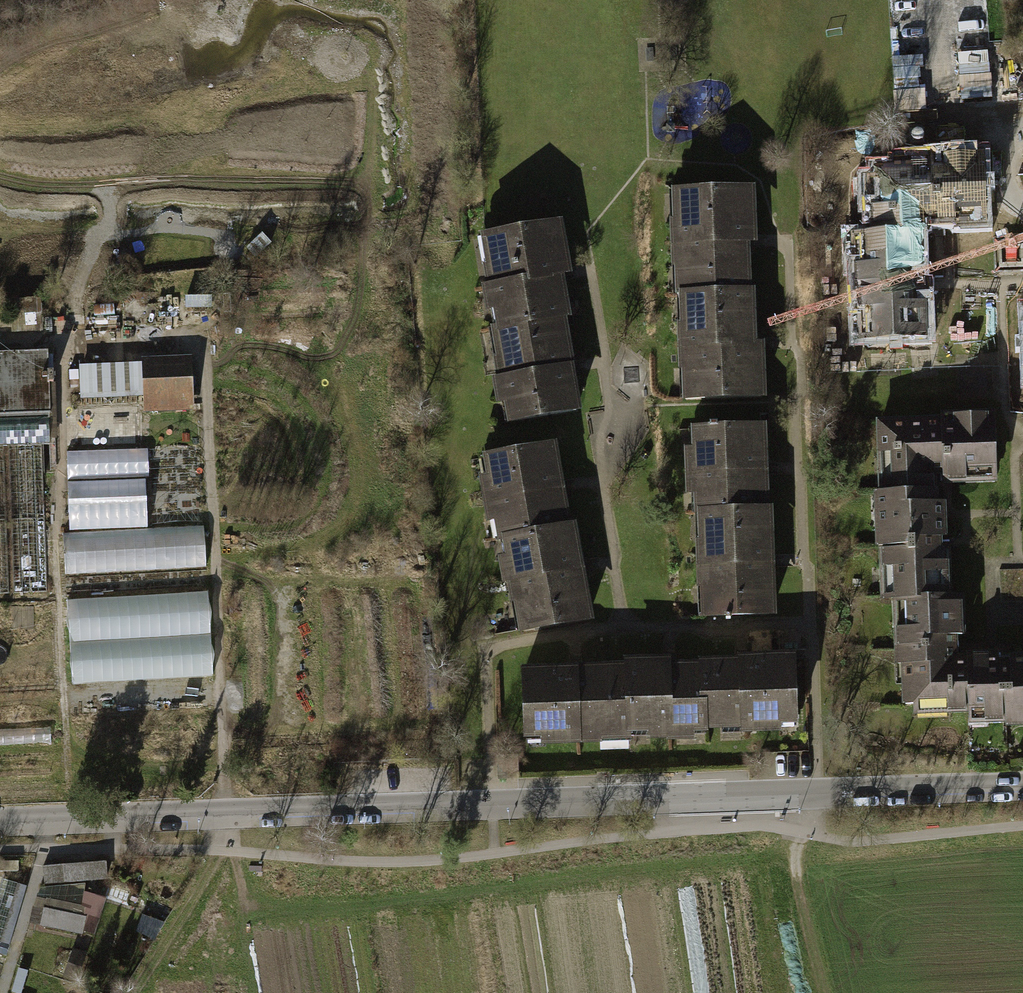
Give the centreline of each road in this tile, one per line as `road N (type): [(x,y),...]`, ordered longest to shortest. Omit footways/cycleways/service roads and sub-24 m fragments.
road 1 (unclassified): [(1022,784),(0,823)]
road 2 (track): [(127,992),(216,850),(218,815)]
road 3 (track): [(823,992),(788,830)]

